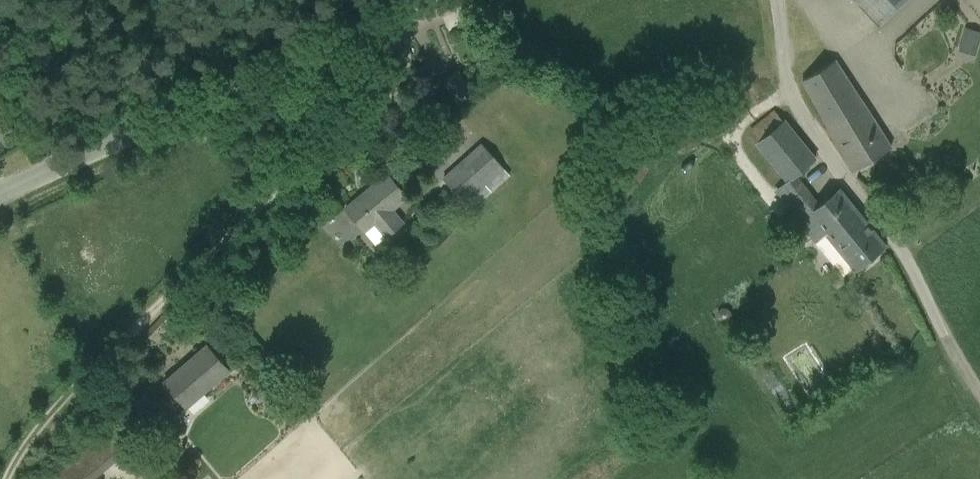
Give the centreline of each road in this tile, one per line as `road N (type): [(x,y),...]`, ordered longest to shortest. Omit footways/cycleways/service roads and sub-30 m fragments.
road 1 (track): [(6,478),(46,415),(368,103),(399,56),(385,21)]
road 2 (unclassified): [(0,194),(435,0)]
road 3 (unclassified): [(946,336),(906,255),(804,119),(783,70),(778,0)]

